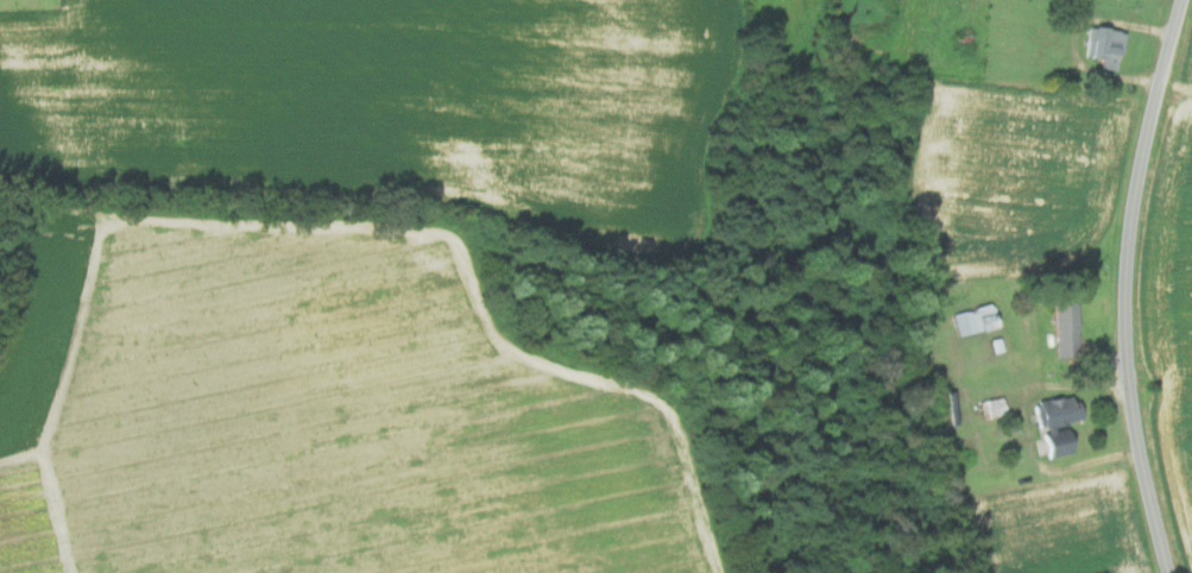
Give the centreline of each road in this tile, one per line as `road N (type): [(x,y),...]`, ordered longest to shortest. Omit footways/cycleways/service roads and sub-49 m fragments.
road 1 (tertiary): [(1166,572),(1141,472),(1124,322),(1142,152),(1182,0)]

